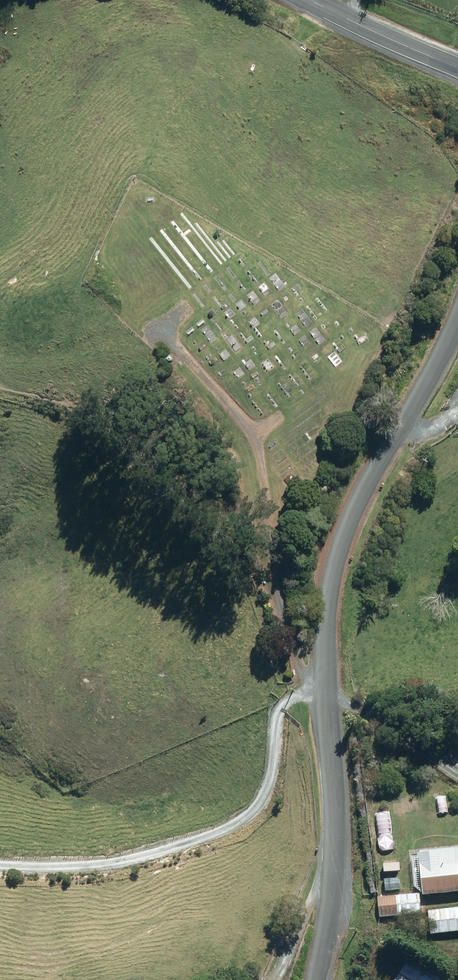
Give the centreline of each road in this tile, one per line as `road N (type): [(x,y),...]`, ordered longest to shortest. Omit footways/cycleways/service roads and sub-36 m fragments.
road 1 (tertiary): [(315,979),(337,846),(325,655),(332,571),(360,497),(457,319)]
road 2 (tertiary): [(457,69),(307,0)]

